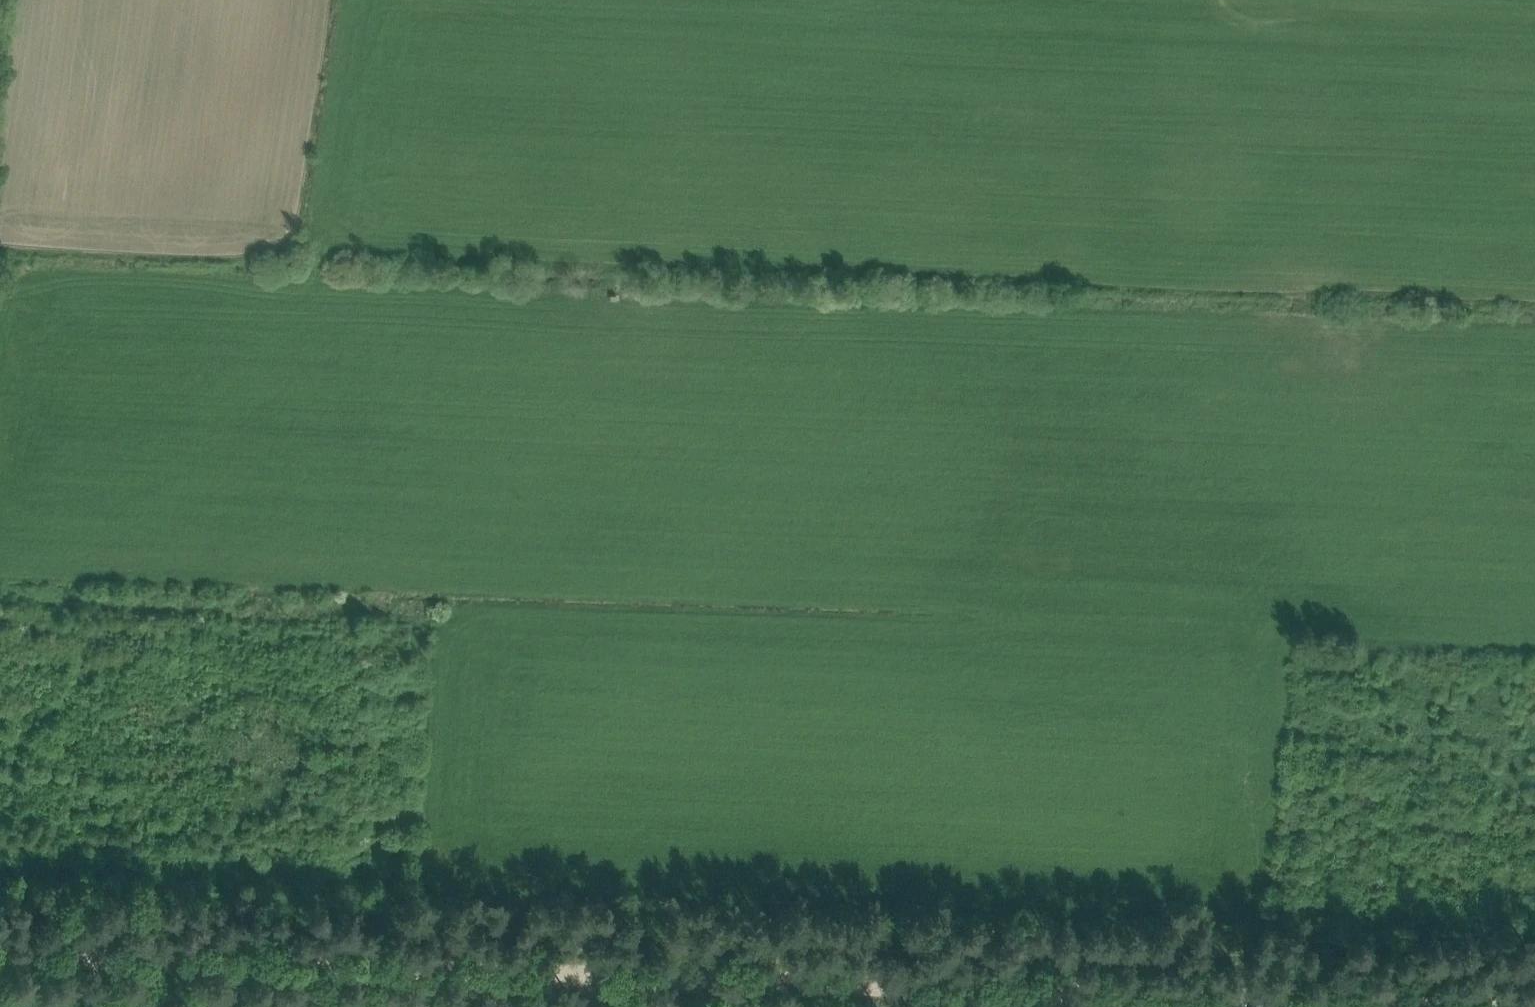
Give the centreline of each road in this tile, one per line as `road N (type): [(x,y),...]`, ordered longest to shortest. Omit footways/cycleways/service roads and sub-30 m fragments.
road 1 (track): [(0,952),(1534,1005)]

